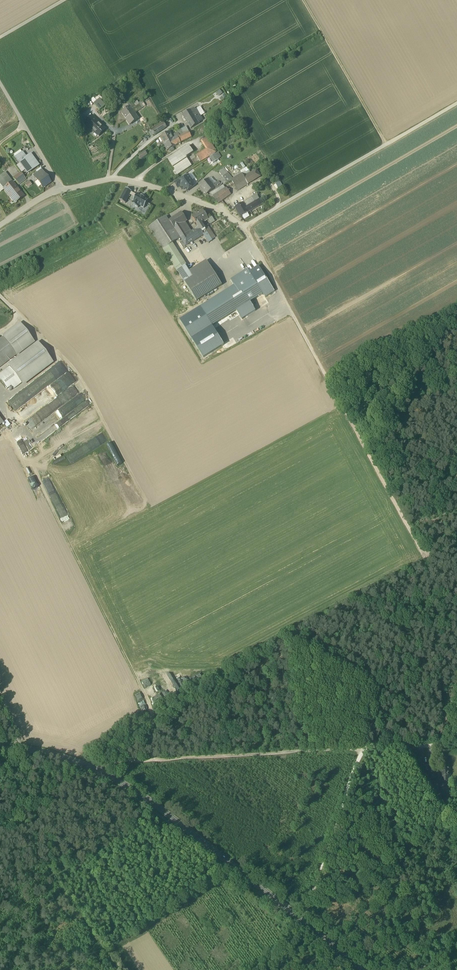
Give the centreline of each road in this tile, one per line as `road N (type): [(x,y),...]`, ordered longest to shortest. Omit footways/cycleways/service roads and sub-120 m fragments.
road 1 (track): [(427,560),(243,227),(456,103)]
road 2 (tertiary): [(20,747),(97,768),(134,789),(344,952)]
road 3 (track): [(155,759),(152,709),(24,453)]
road 4 (track): [(97,768),(105,761),(364,748)]
road 5 (residential): [(0,225),(49,193),(115,178),(217,208),(243,227)]
road 6 (track): [(0,297),(73,368),(149,507)]
road 7 (track): [(364,748),(427,560)]
road 8 (track): [(299,927),(364,748)]
road 9 (track): [(302,0),(386,144)]
road 10 (track): [(456,305),(328,380)]
road 11 (track): [(0,84),(62,190)]

